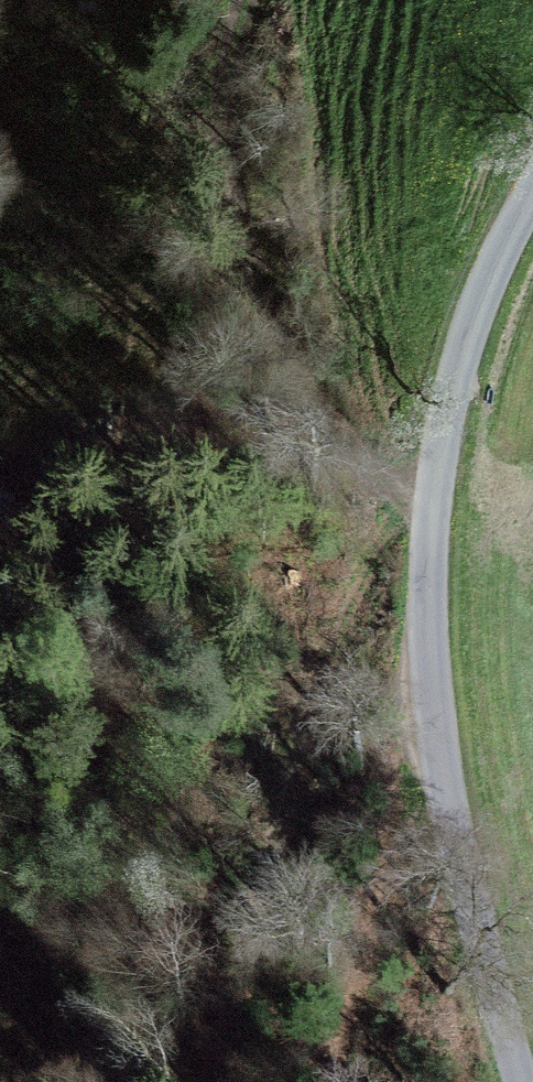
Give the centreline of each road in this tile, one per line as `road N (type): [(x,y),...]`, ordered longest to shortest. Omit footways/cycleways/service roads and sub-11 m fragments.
road 1 (unclassified): [(530,1081),(454,760),(434,506),(449,401),(475,308),(532,191)]
road 2 (track): [(205,1081),(229,889),(316,701),(434,506)]
road 3 (track): [(234,0),(217,97),(223,157),(287,353),(326,414),(434,506)]
road 4 (track): [(371,1081),(454,760)]

